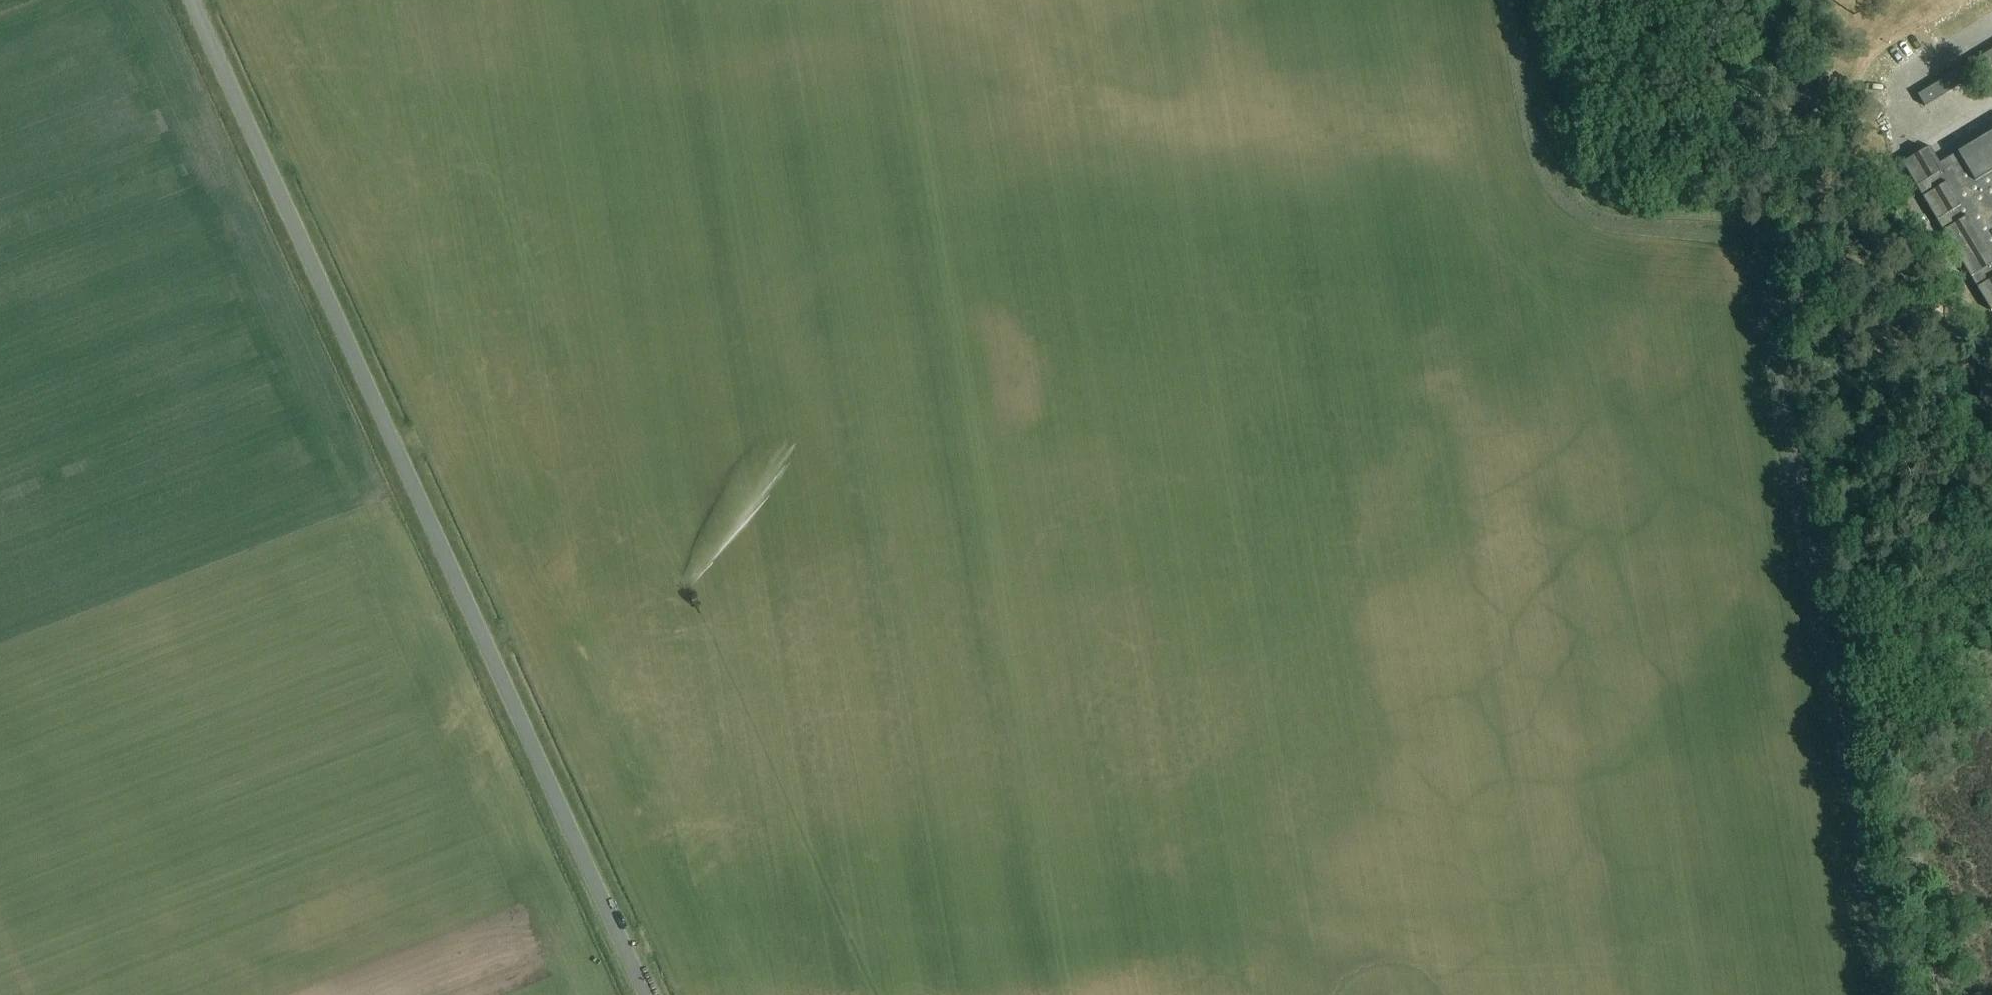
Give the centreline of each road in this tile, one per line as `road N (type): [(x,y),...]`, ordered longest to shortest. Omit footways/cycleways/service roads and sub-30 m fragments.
road 1 (unclassified): [(645,994),(194,0)]
road 2 (track): [(1536,0),(1541,95),(1578,179),(1627,213),(1782,227),(1904,426),(1936,500),(1991,557)]

